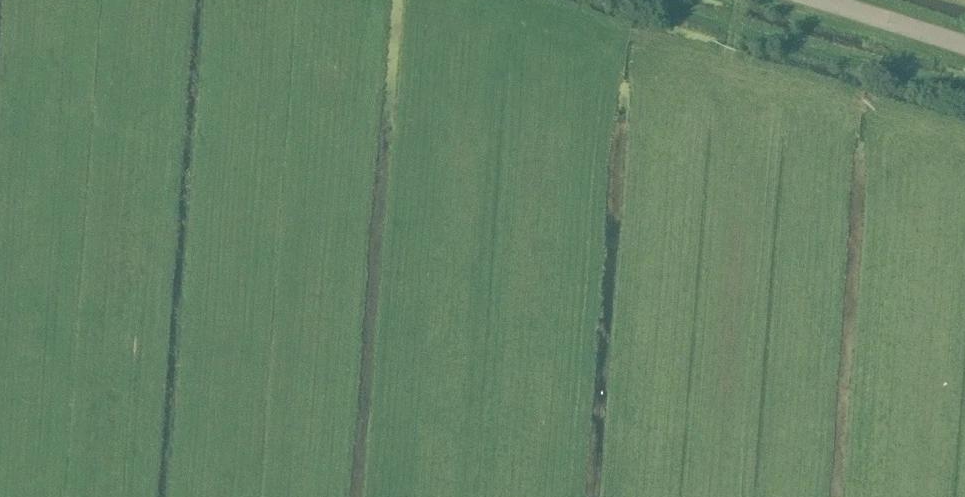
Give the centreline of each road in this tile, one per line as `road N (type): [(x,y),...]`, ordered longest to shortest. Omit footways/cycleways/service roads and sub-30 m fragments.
road 1 (unclassified): [(816,0),(964,46)]

